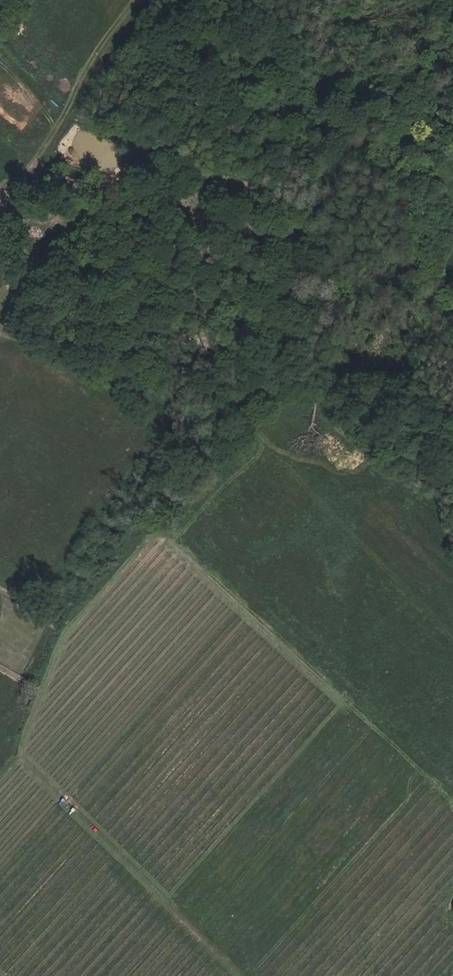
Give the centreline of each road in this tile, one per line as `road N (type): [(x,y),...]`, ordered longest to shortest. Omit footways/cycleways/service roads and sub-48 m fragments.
road 1 (track): [(0,777),(12,764),(28,764),(239,975)]

